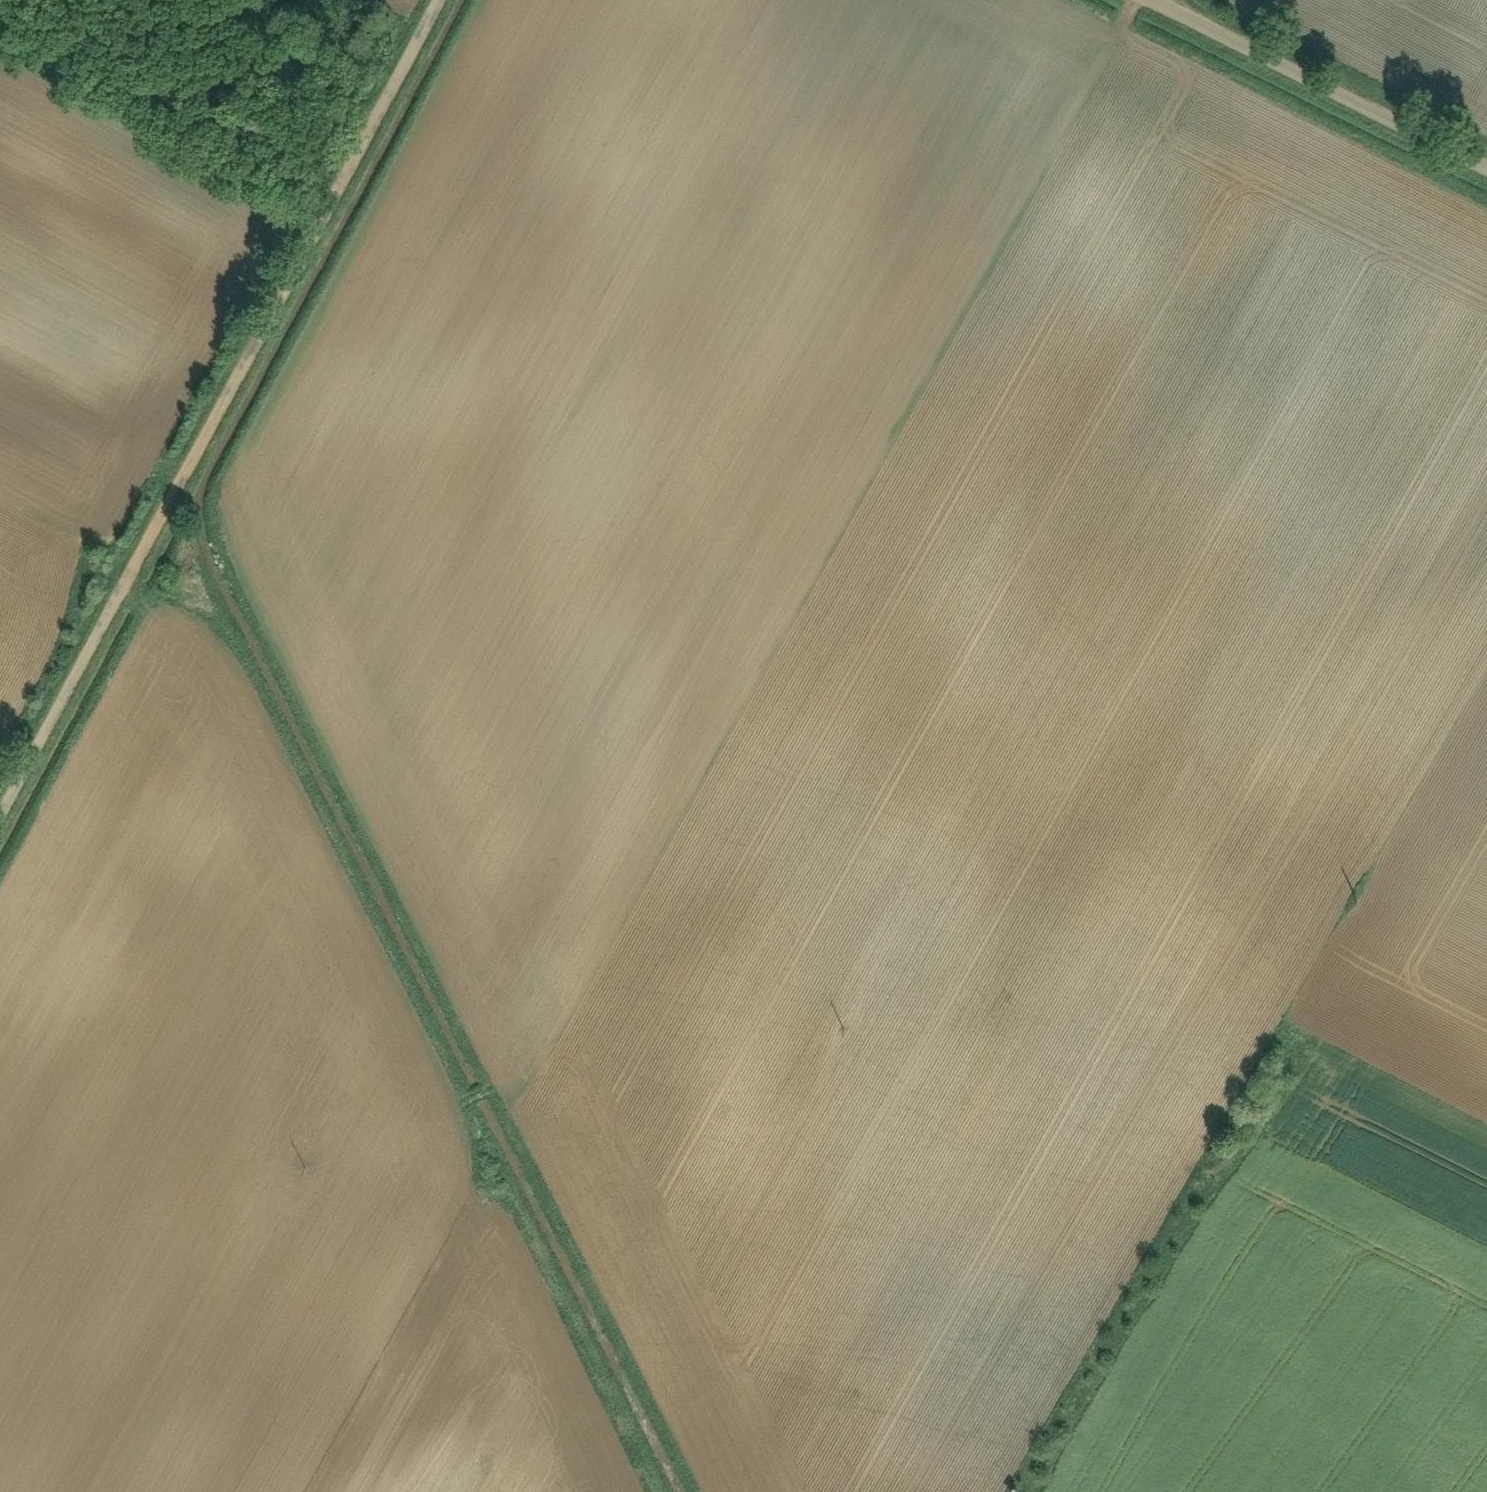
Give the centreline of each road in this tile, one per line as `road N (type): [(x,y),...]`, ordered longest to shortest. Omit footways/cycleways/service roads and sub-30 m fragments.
road 1 (unclassified): [(431,0),(0,817)]
road 2 (residential): [(1486,152),(1184,0)]

